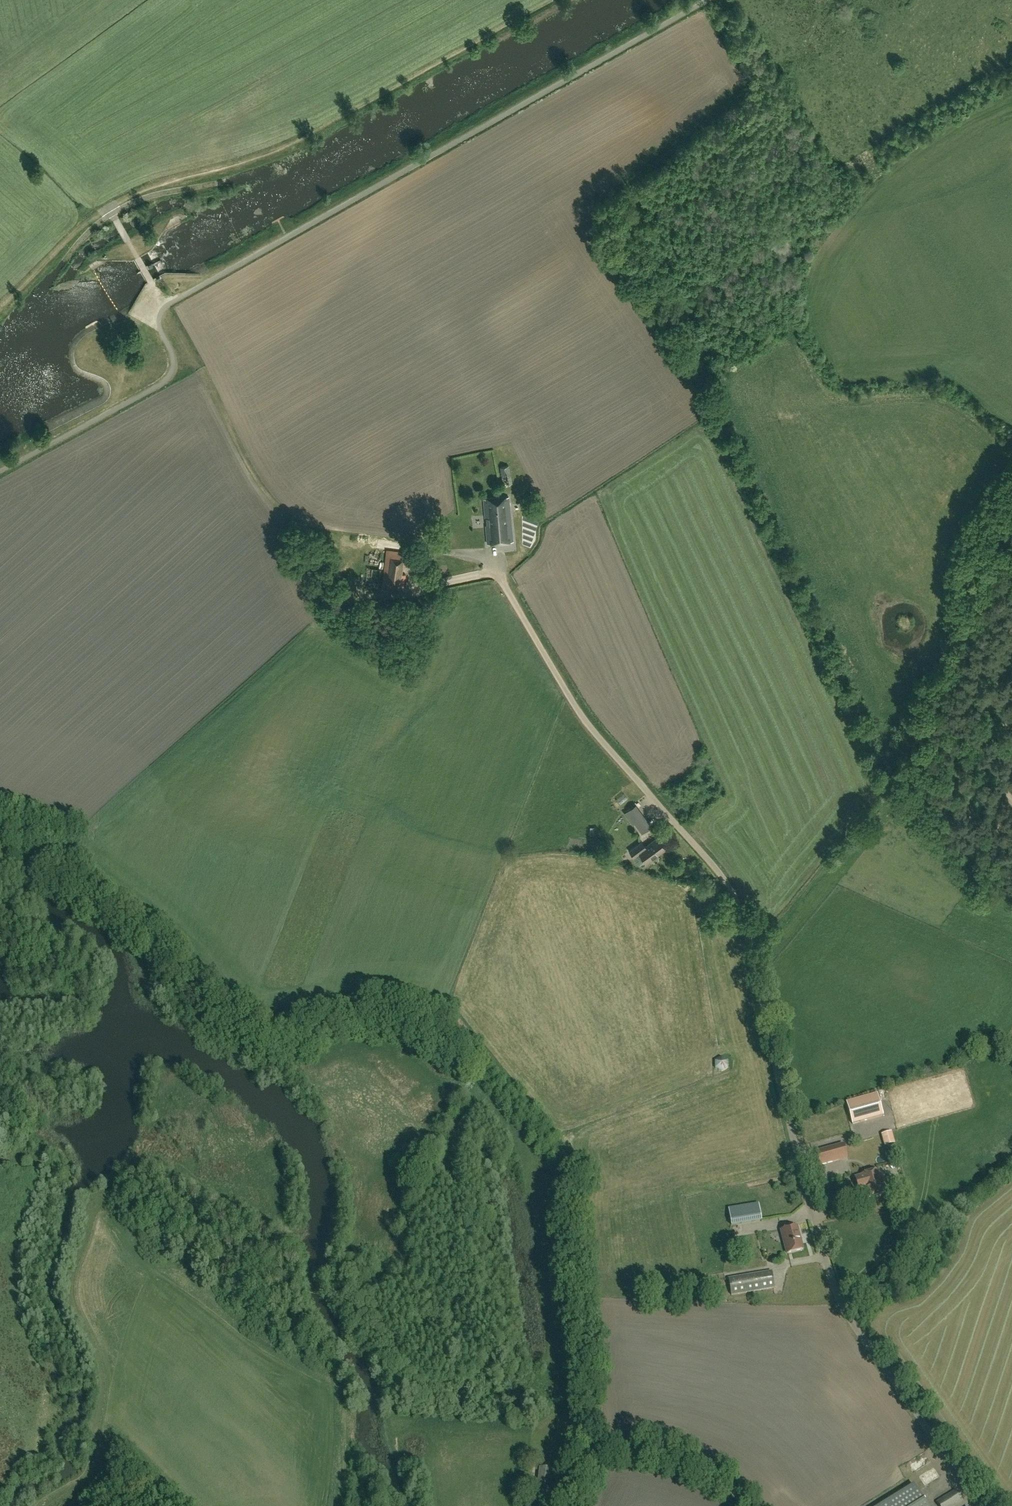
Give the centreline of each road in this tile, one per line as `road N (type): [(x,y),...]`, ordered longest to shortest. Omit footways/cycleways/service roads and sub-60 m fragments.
road 1 (unclassified): [(978,1505),(838,1298),(736,899),(586,722),(501,580)]
road 2 (track): [(167,305),(245,460),(283,513),(333,535),(421,550)]
road 3 (track): [(559,1505),(590,1459),(618,1447),(690,1466),(747,1505)]

